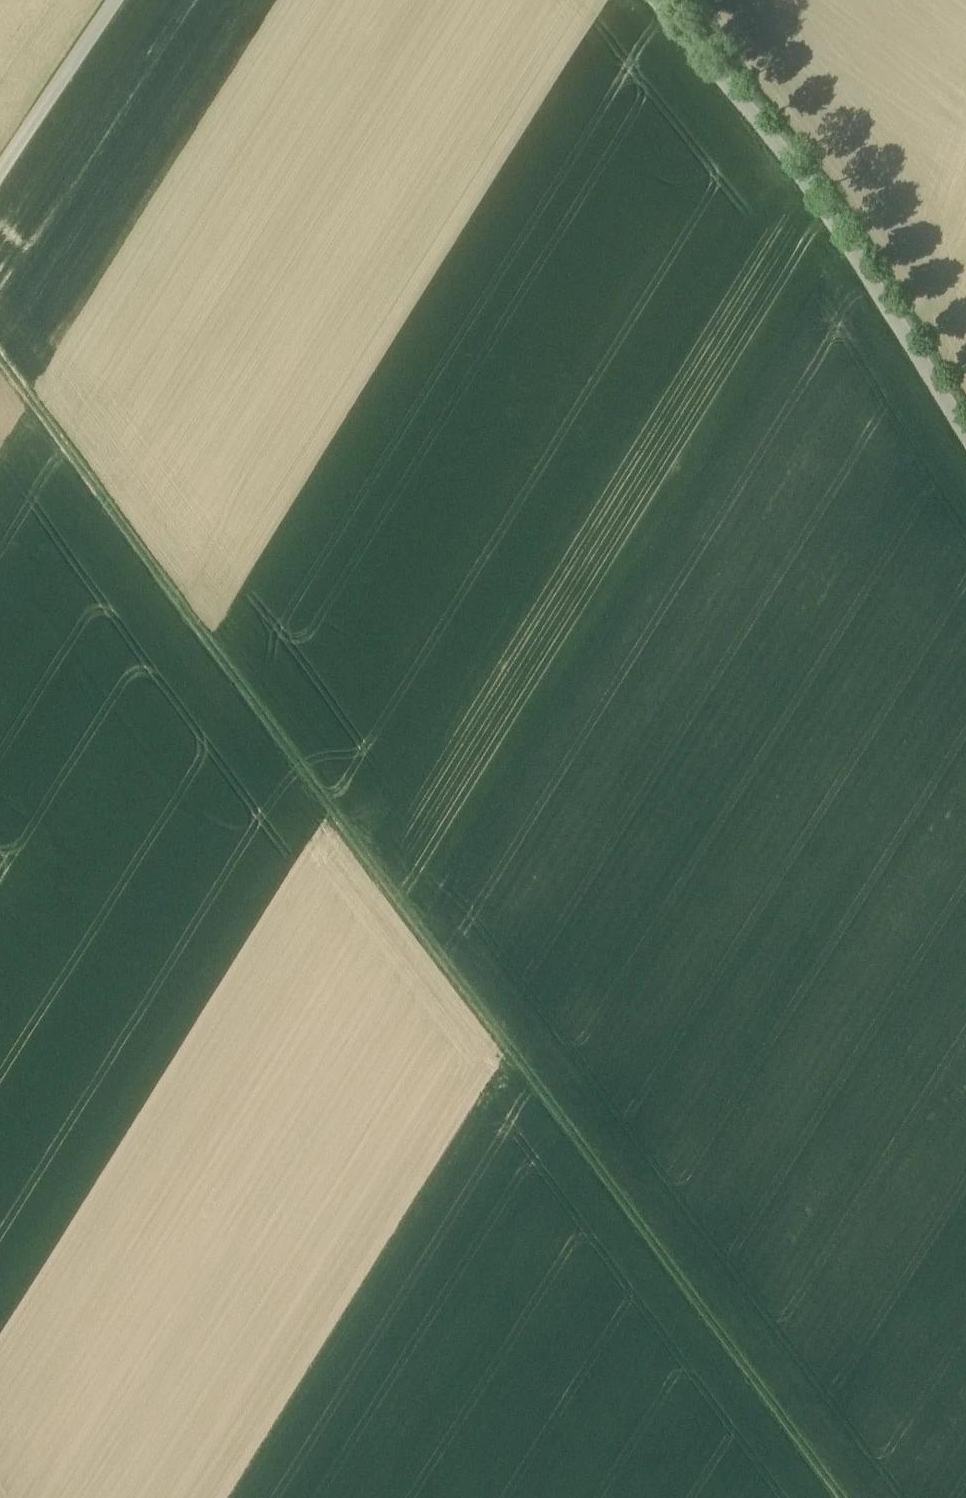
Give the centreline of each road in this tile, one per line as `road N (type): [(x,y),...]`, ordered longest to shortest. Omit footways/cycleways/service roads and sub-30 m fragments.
road 1 (track): [(0,360),(840,1497)]
road 2 (unclassified): [(965,428),(819,200),(657,0)]
road 3 (residential): [(0,174),(116,0)]

